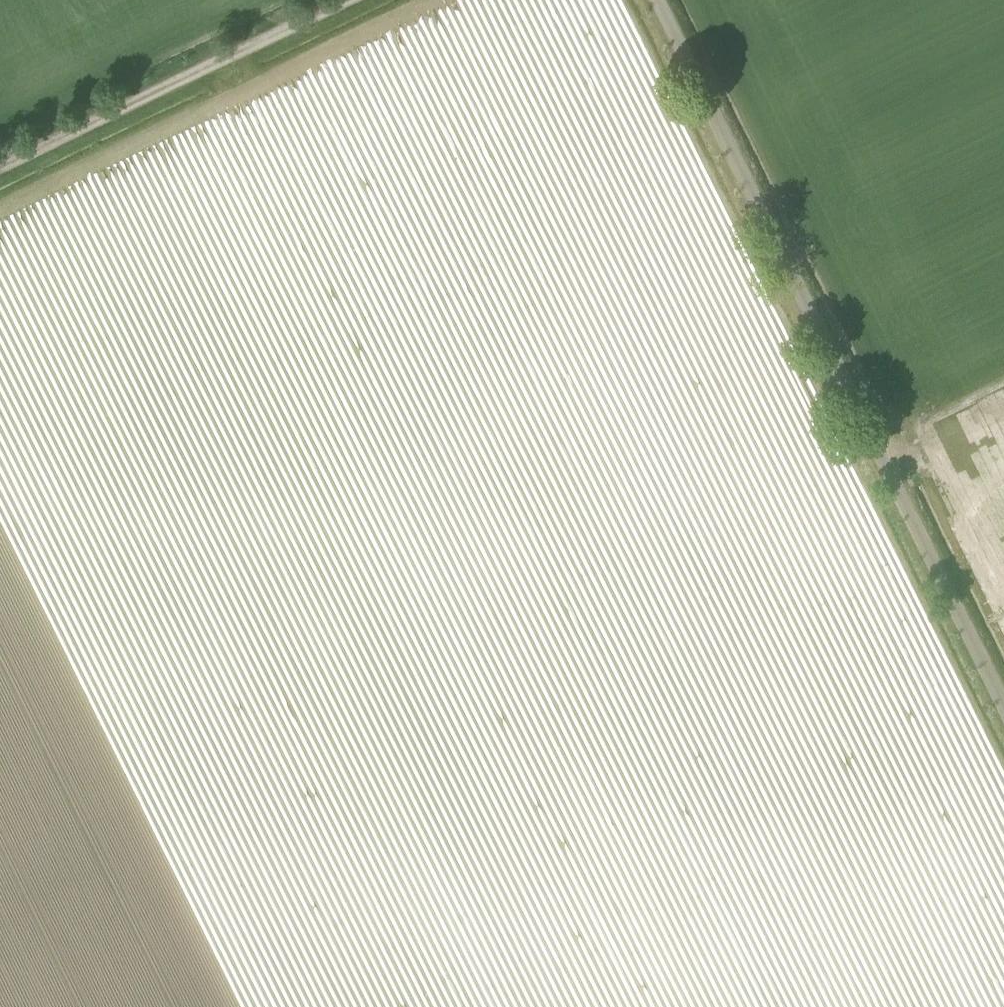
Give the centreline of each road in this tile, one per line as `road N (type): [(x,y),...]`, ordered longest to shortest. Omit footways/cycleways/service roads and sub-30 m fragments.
road 1 (unclassified): [(1003,717),(652,0)]
road 2 (track): [(352,0),(0,170)]

